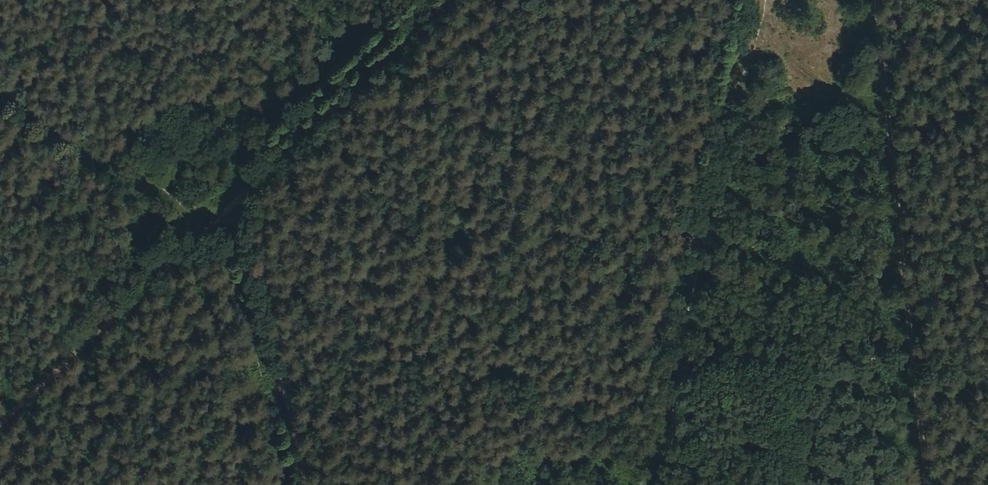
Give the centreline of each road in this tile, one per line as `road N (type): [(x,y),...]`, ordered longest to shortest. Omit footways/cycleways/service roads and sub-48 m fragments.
road 1 (track): [(877,0),(919,359)]
road 2 (track): [(0,415),(232,196)]
road 3 (track): [(232,196),(298,484)]
road 4 (track): [(232,196),(438,0)]
road 5 (track): [(919,359),(931,484)]

